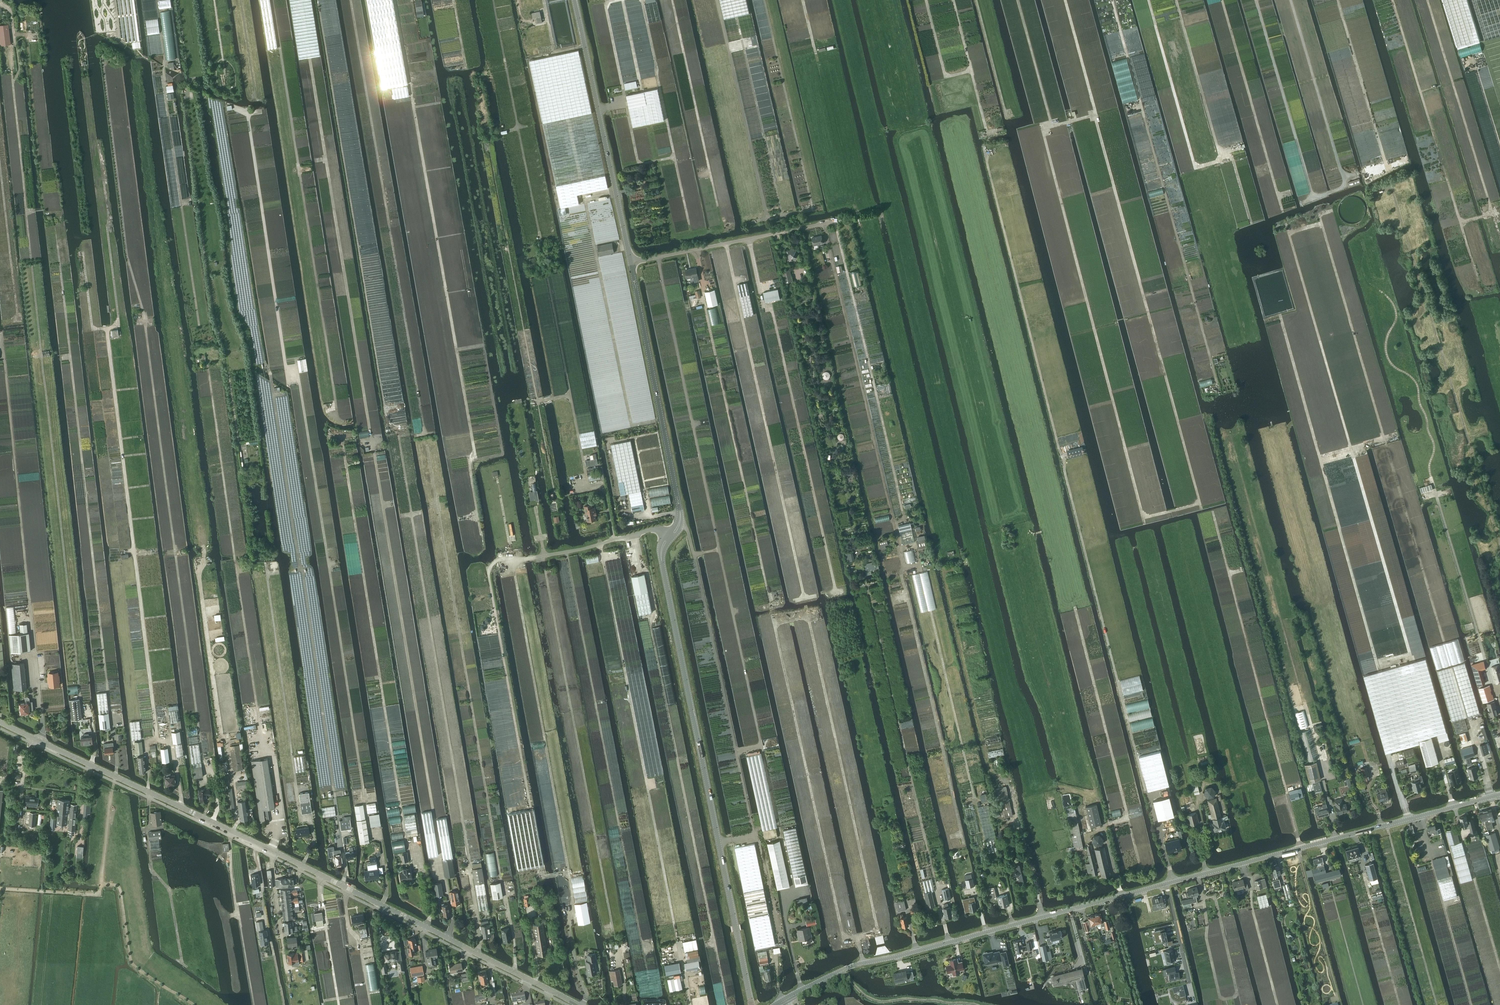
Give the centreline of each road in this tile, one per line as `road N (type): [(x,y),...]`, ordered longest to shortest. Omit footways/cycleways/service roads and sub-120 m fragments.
road 1 (track): [(787,934),(784,911),(793,892),(658,258)]
road 2 (track): [(200,736),(148,320),(128,264),(102,64)]
road 3 (track): [(974,797),(922,572),(903,562),(824,224)]
road 4 (unclassified): [(752,1004),(662,561),(669,537)]
road 5 (track): [(111,712),(59,252)]
road 6 (track): [(85,716),(32,265)]
road 7 (track): [(338,422),(271,0)]
road 8 (tertiary): [(776,1004),(854,965),(1166,883)]
road 9 (track): [(1289,0),(1342,177),(1383,166),(1383,155),(1337,0)]
road 10 (track): [(263,752),(208,363)]
road 11 (track): [(202,337),(163,65),(121,44),(115,0)]
road 12 (track): [(719,843),(754,836),(694,555),(679,523)]
road 13 (tertiary): [(1166,883),(1499,796)]
road 14 (tertiary): [(578,1004),(274,852)]
road 15 (track): [(894,523),(905,520),(897,483),(836,221),(824,224)]
road 16 (track): [(1484,301),(1391,0)]
road 17 (track): [(869,587),(798,281)]
road 18 (tertiary): [(274,852),(0,722)]
road 19 (track): [(34,651),(3,352)]
road 20 (unclassified): [(669,537),(680,510),(631,263)]
road 21 (unclassified): [(631,263),(574,0)]
road 22 (track): [(1499,239),(1429,0)]
road 23 (track): [(31,258),(15,45)]
road 24 (unclassified): [(631,263),(824,224)]
road 25 (unclassified): [(538,557),(651,530),(669,537)]
road 26 (track): [(516,120),(493,0)]

